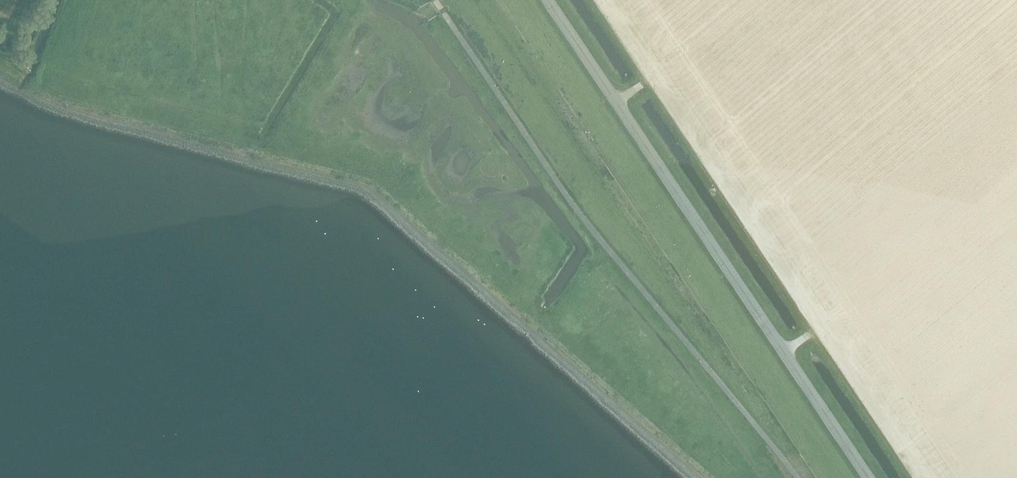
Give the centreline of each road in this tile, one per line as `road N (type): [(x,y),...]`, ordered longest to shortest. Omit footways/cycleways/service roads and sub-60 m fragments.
road 1 (unclassified): [(871,477),(549,0)]

